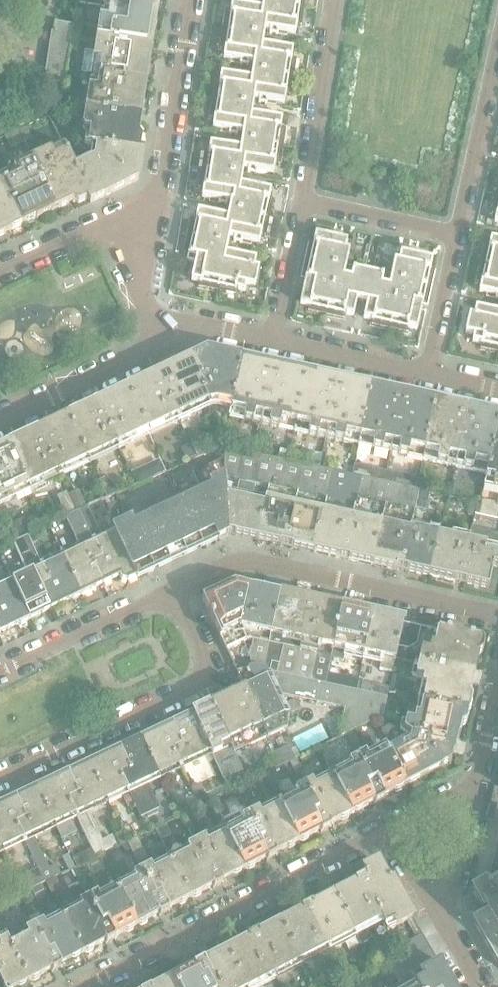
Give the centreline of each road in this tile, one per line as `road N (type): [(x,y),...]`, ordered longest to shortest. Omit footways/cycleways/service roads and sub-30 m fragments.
road 1 (residential): [(84,986),(388,830)]
road 2 (residential): [(497,617),(243,560),(173,590)]
road 3 (residential): [(0,780),(213,680),(173,590)]
road 4 (residential): [(334,0),(302,202)]
road 5 (residential): [(190,0),(158,200)]
road 6 (residential): [(173,590),(0,670)]
road 7 (residential): [(456,235),(497,51)]
road 8 (residential): [(0,419),(167,340)]
road 9 (residential): [(427,370),(271,338)]
road 10 (residential): [(302,202),(456,235)]
road 11 (residential): [(444,926),(474,789)]
road 12 (residential): [(302,202),(271,338)]
road 13 (residential): [(427,370),(456,235)]
road 14 (residential): [(0,271),(112,220)]

